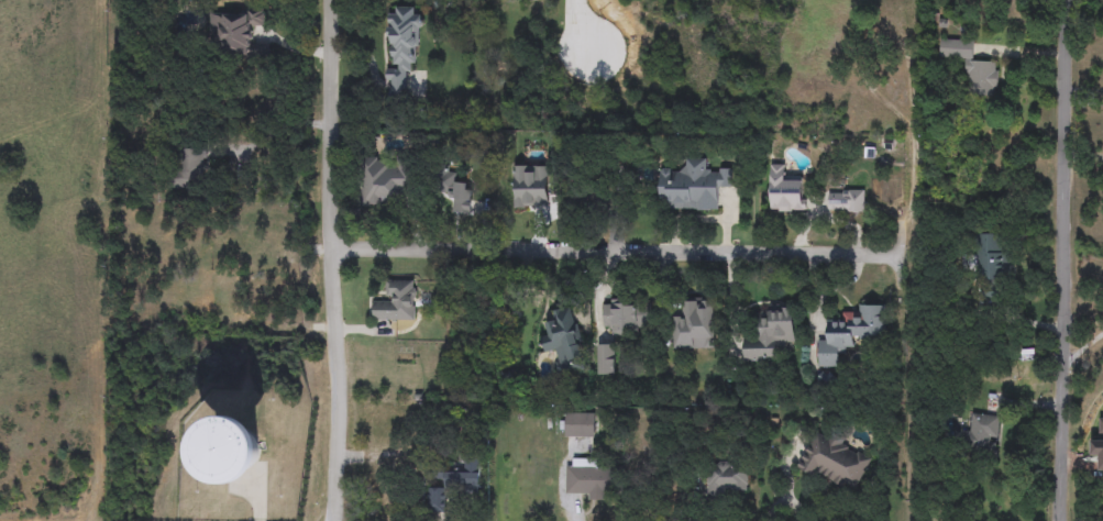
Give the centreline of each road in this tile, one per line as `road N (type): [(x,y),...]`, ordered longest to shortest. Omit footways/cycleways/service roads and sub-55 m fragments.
road 1 (residential): [(920,252),(332,251)]
road 2 (residential): [(331,0),(339,391),(332,520)]
road 3 (residential): [(1068,520),(1070,0)]

